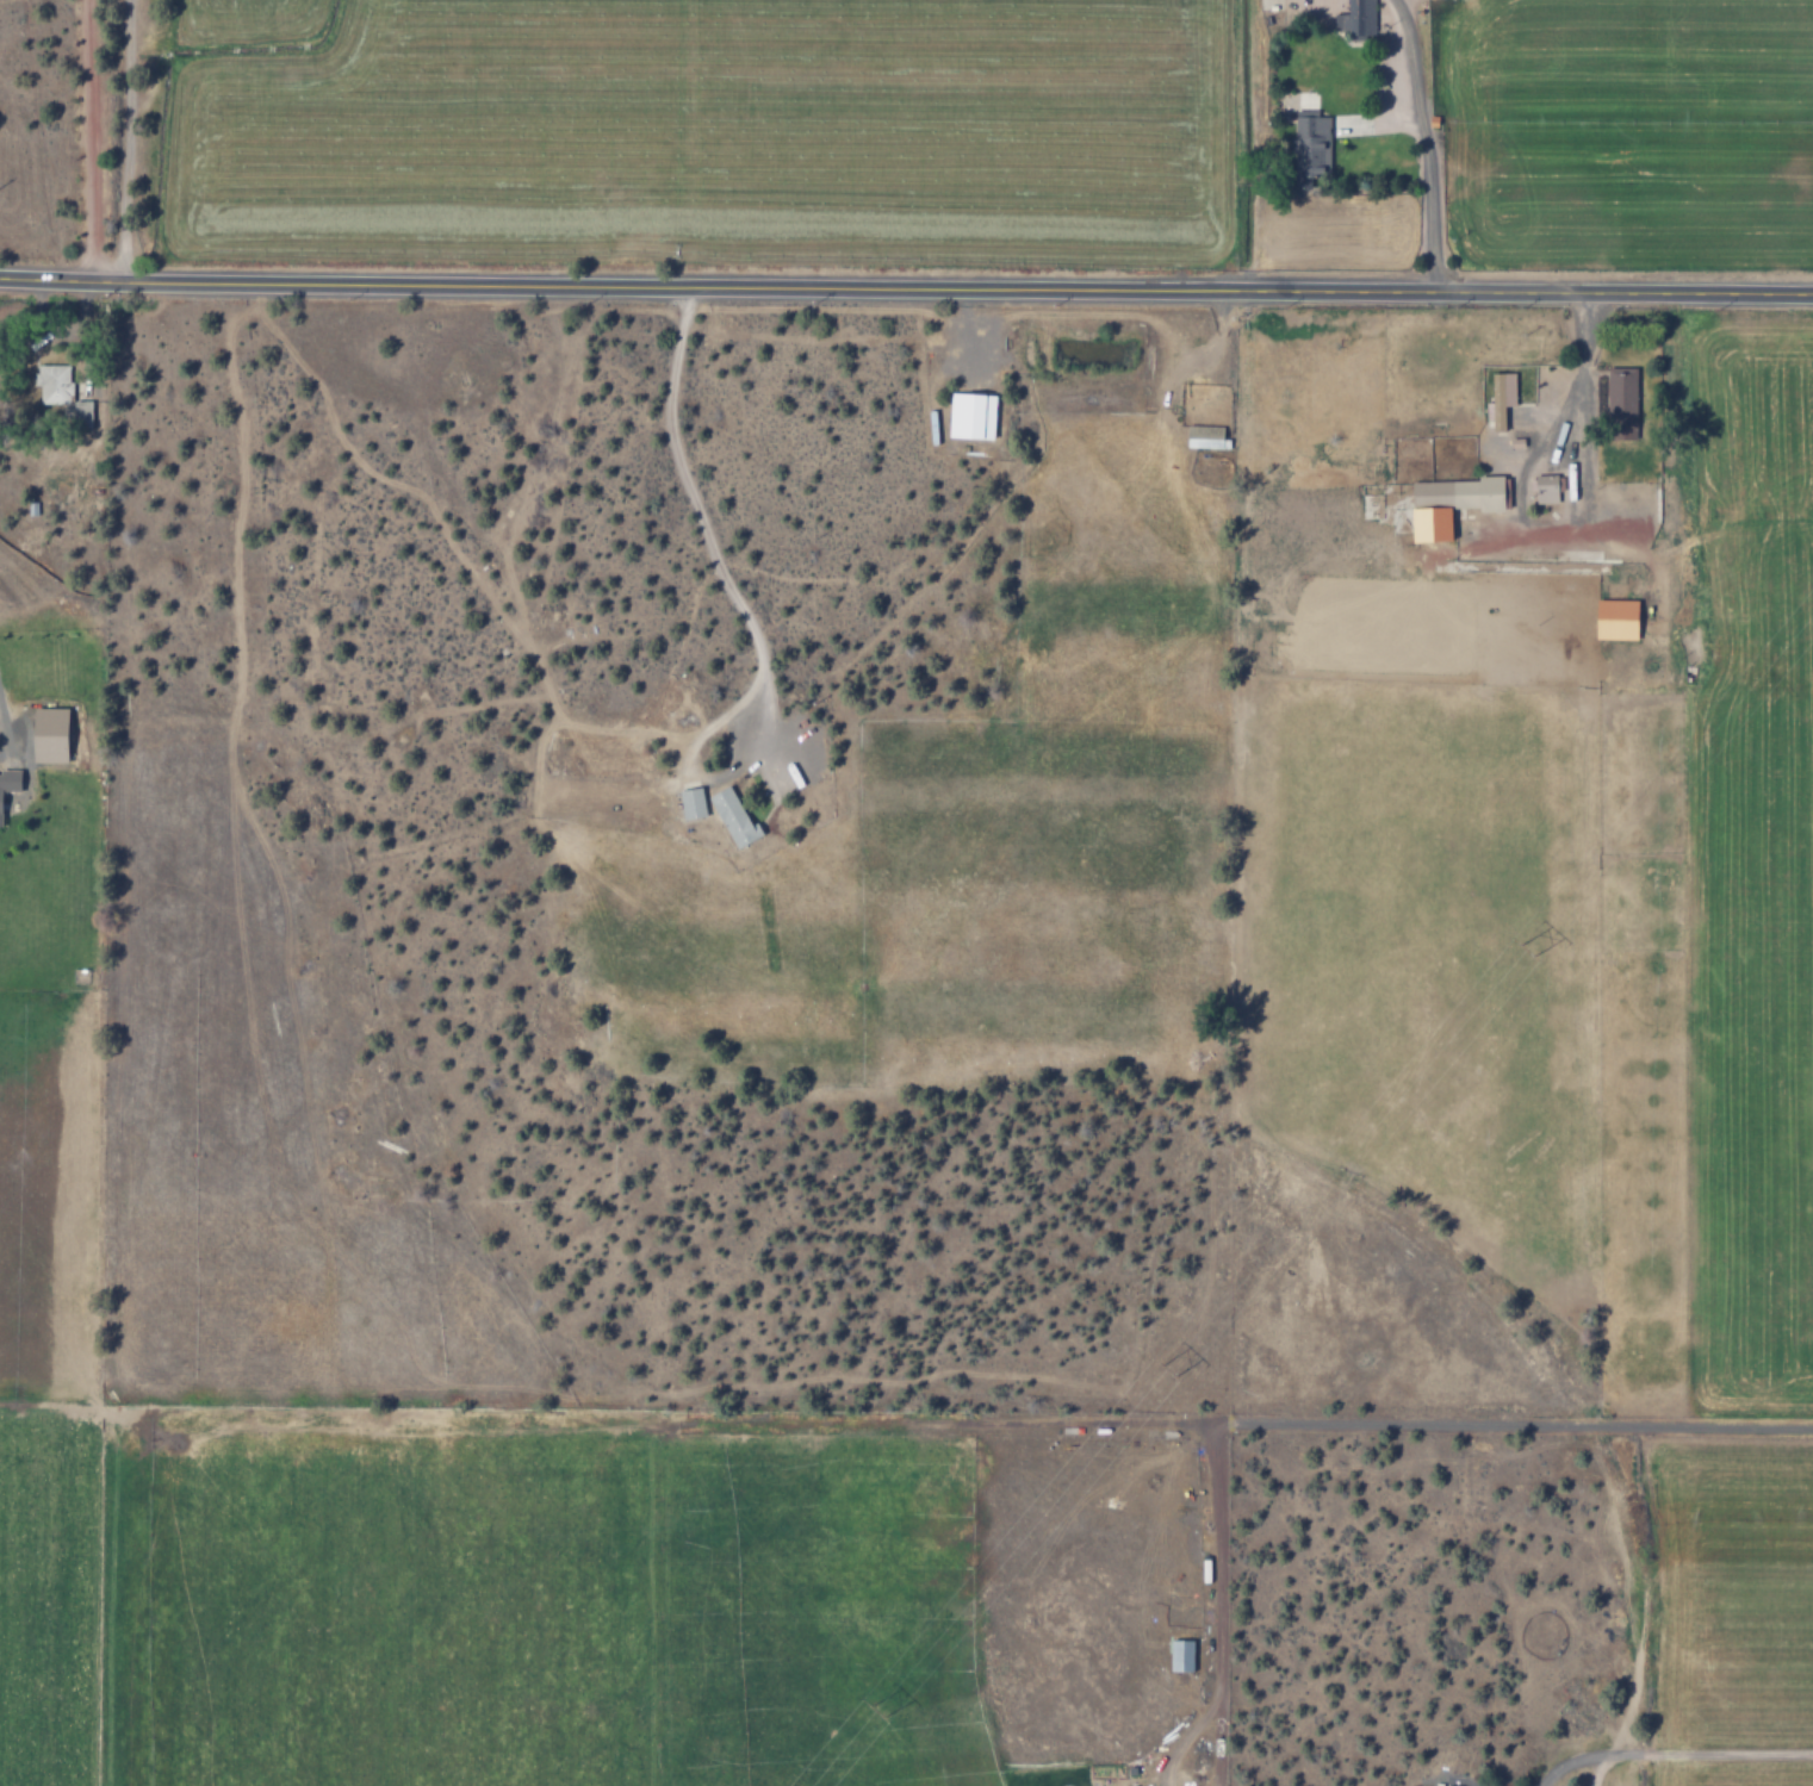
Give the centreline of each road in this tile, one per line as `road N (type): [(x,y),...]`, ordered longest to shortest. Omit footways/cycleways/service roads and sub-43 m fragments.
road 1 (residential): [(1812,295),(0,278)]

